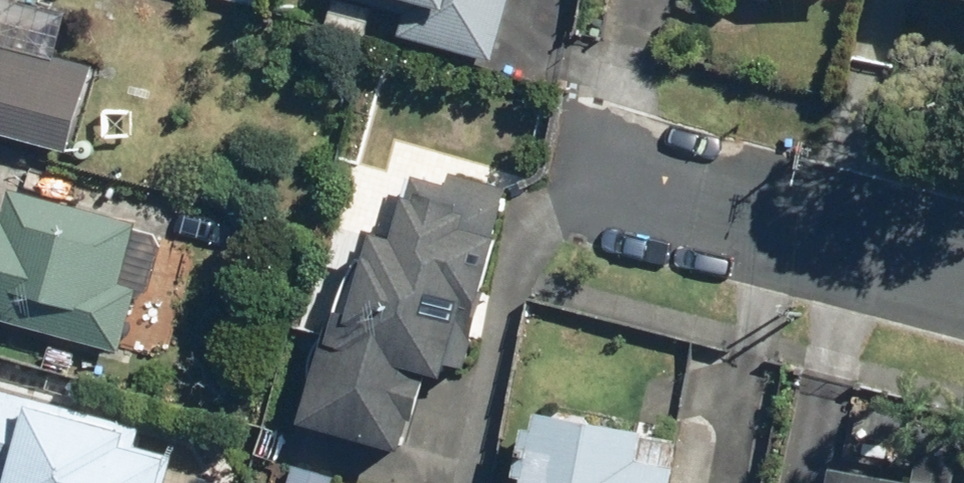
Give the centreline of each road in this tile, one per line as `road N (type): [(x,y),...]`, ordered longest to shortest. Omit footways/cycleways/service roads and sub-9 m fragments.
road 1 (residential): [(589,180),(963,274)]

